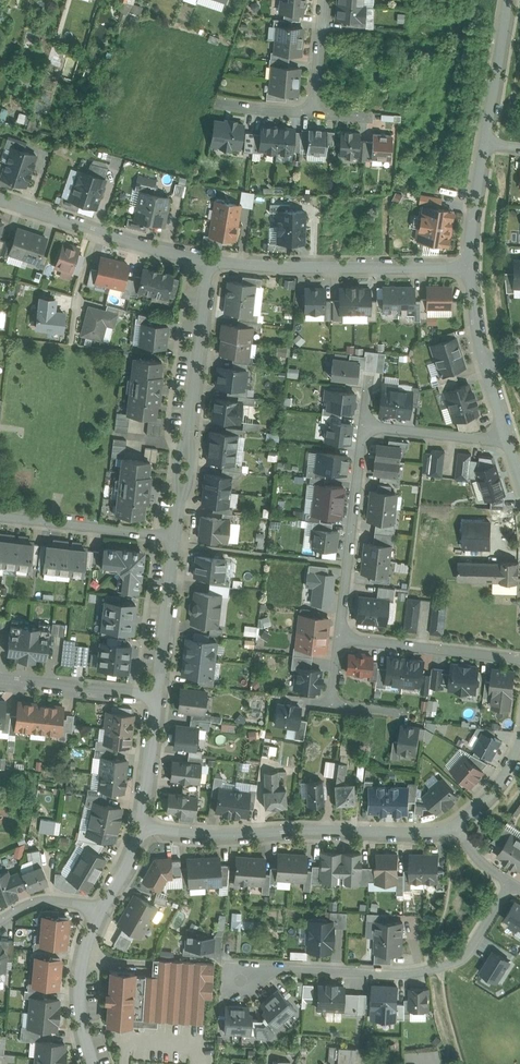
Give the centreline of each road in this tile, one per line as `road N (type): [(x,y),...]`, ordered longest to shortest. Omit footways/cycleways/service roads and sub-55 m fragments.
road 1 (residential): [(506,434),(480,440),(364,426),(339,638)]
road 2 (residential): [(455,824),(427,833),(213,836),(141,827)]
road 3 (residential): [(512,884),(454,963),(407,974),(282,968),(240,979)]
road 4 (residential): [(208,260),(176,537)]
road 5 (residential): [(208,260),(469,267)]
road 6 (residential): [(339,638),(519,660)]
road 7 (residential): [(176,537),(0,516)]
road 8 (residential): [(176,537),(158,696)]
road 9 (residential): [(158,696),(0,678)]
road 10 (residential): [(103,909),(80,983),(93,1063)]
road 11 (residential): [(507,0),(483,144)]
road 12 (residential): [(339,638),(330,704),(408,714)]
road 13 (residential): [(158,696),(141,827)]
road 14 (residential): [(483,144),(469,267)]

